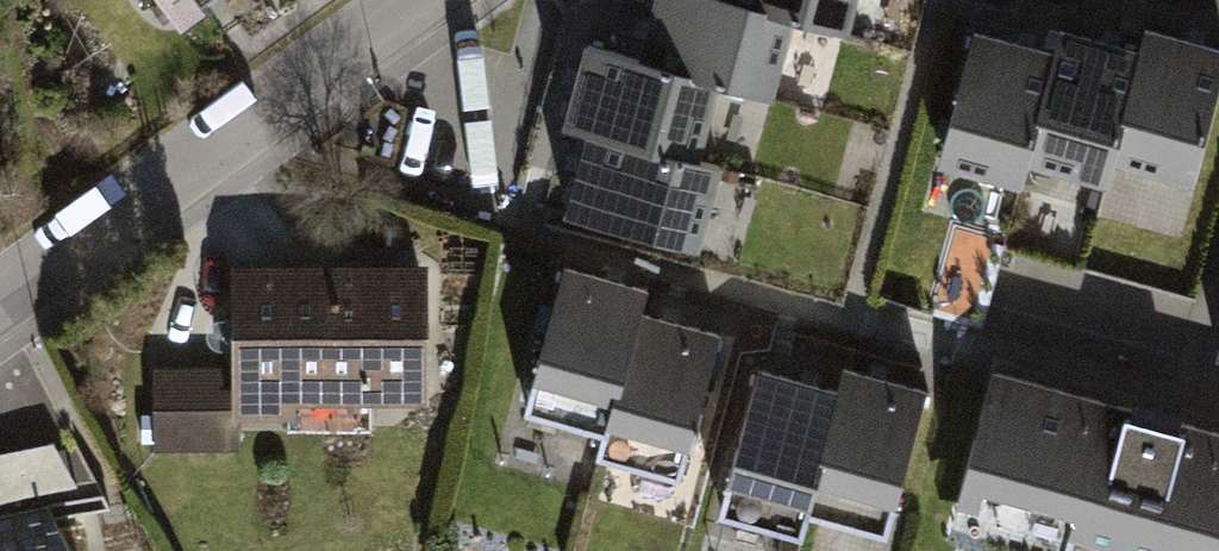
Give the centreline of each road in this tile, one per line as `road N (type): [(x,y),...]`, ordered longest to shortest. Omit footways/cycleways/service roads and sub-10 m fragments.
road 1 (tertiary): [(0,304),(419,0)]

